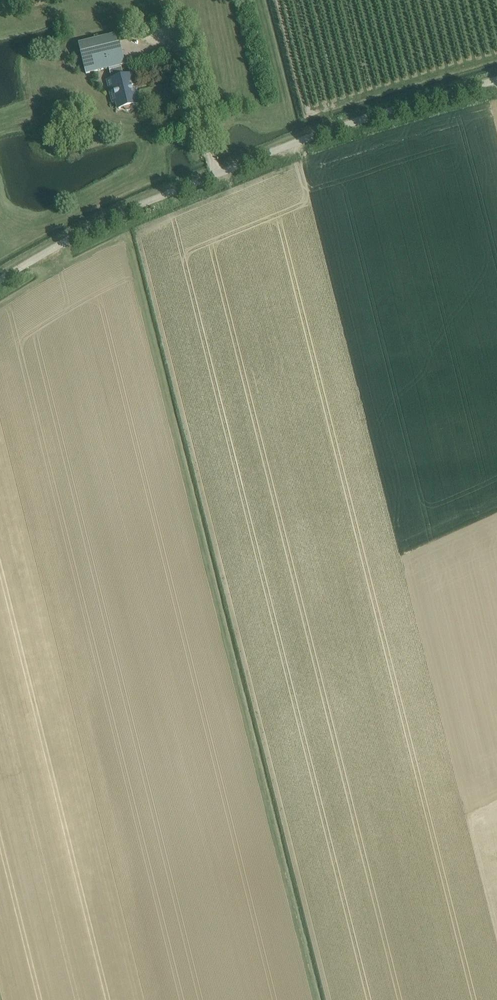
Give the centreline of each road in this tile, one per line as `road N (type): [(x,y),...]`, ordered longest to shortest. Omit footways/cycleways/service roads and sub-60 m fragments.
road 1 (unclassified): [(0,279),(218,172),(496,78)]

